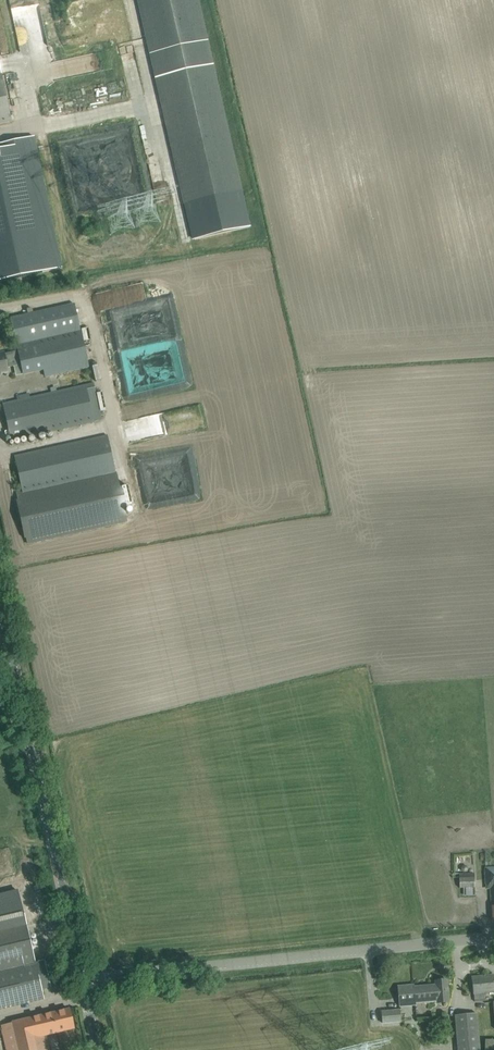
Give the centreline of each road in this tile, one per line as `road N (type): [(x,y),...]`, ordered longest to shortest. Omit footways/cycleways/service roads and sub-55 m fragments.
road 1 (unclassified): [(83,979),(493,937)]
road 2 (tertiary): [(83,979),(0,601)]

